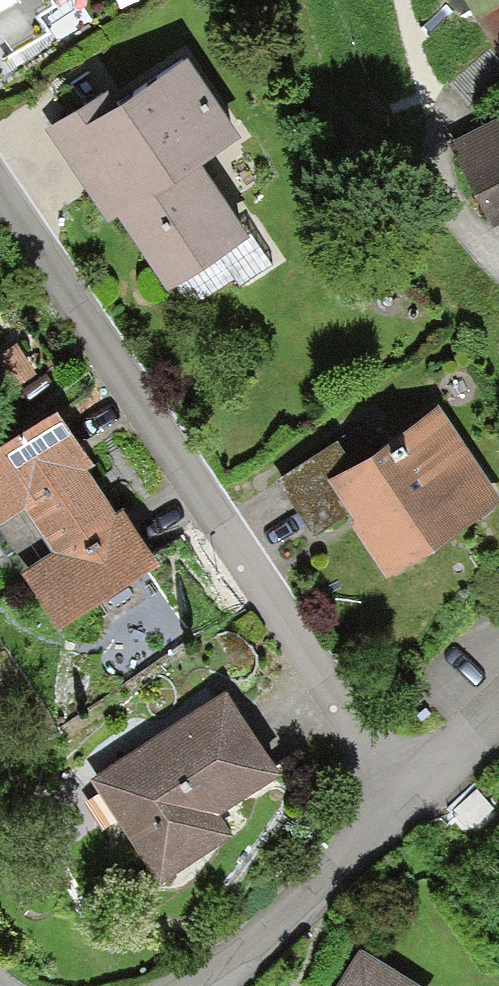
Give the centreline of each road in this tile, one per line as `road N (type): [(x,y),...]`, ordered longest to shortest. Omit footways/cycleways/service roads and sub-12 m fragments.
road 1 (residential): [(0,209),(400,805)]
road 2 (residential): [(199,985),(323,884),(400,805)]
road 3 (residential): [(400,805),(498,713)]

